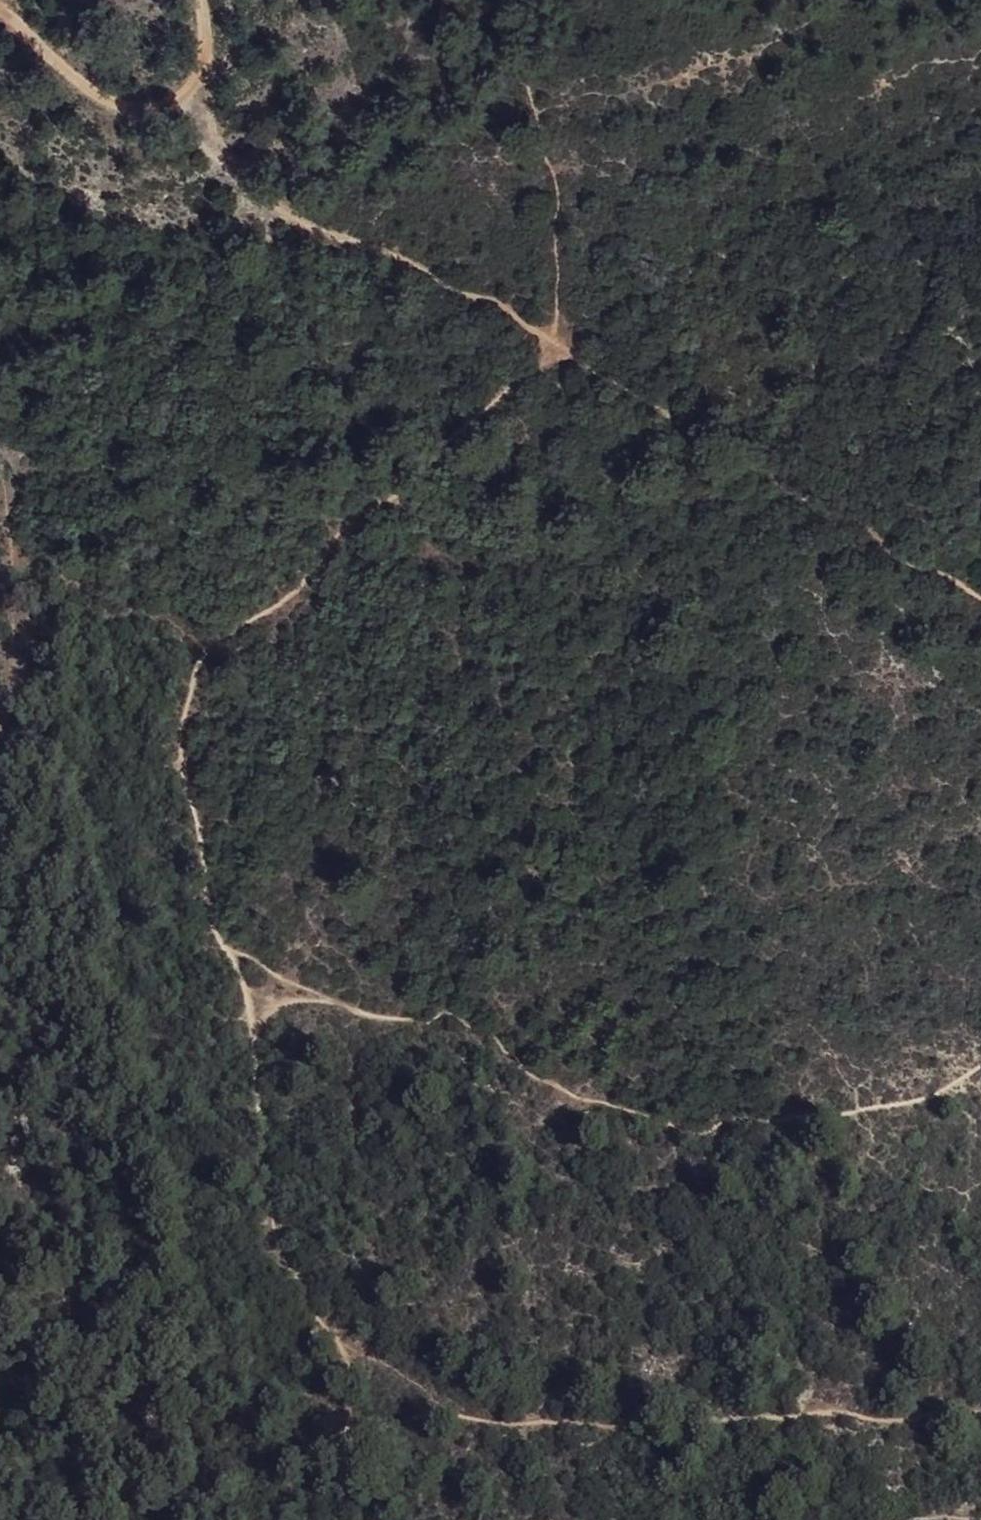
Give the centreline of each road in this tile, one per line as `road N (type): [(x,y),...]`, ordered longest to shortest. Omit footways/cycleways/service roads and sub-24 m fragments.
road 1 (track): [(0,12),(53,37),(139,108),(164,104),(192,84),(203,37),(199,0)]

